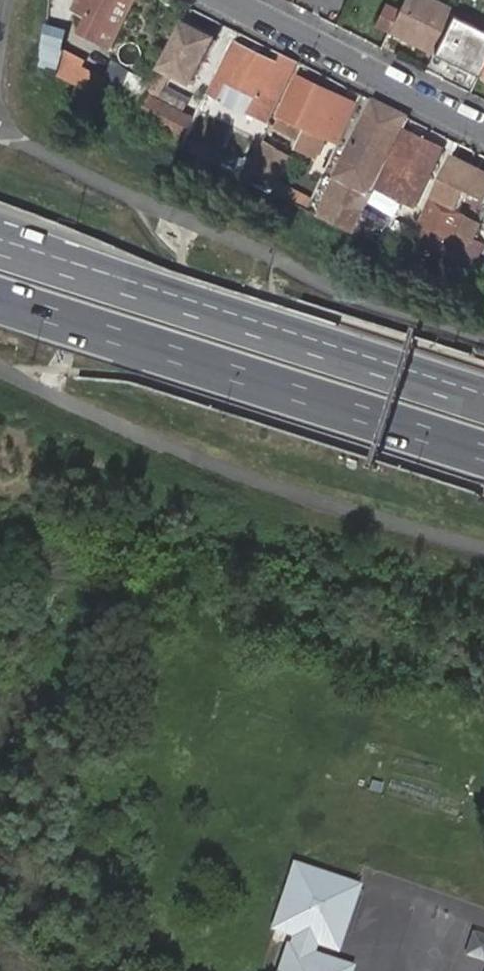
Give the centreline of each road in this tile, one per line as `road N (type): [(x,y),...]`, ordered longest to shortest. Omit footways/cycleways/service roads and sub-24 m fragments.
road 1 (motorway): [(483,403),(0,247)]
road 2 (motorway): [(0,300),(483,453)]
road 3 (residential): [(483,130),(226,0)]

